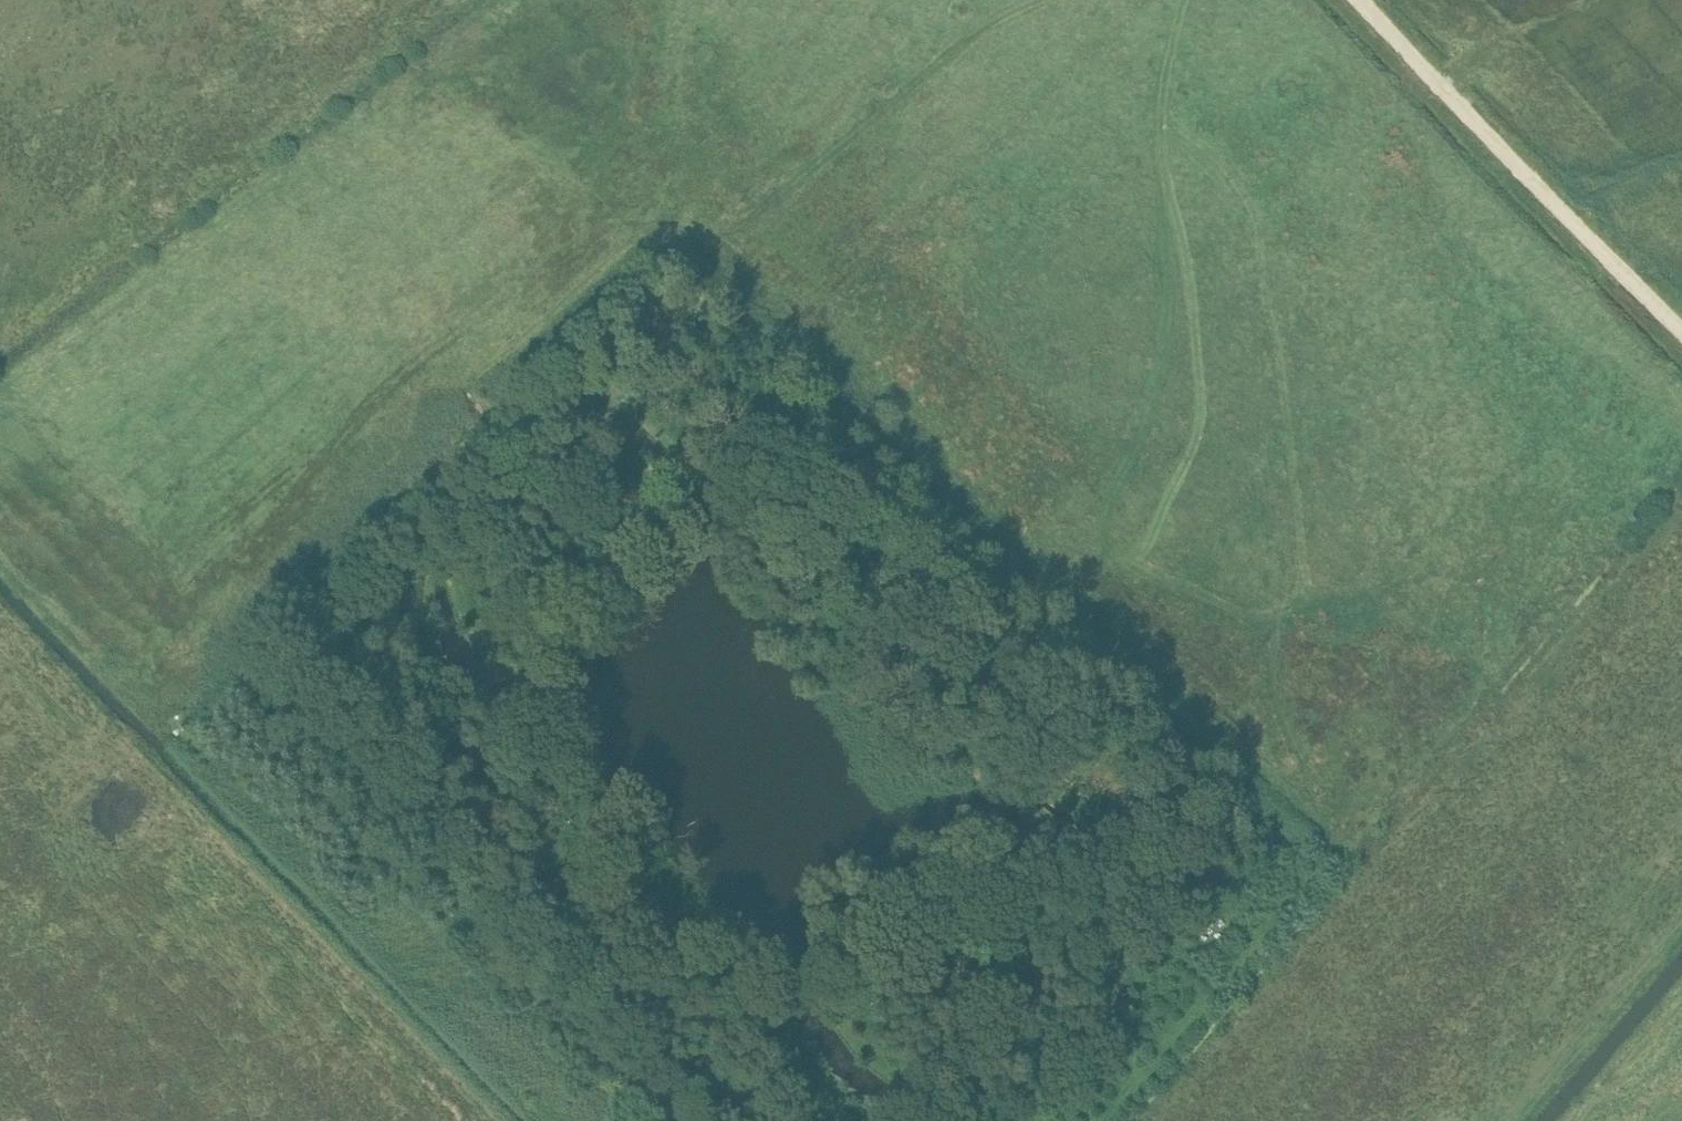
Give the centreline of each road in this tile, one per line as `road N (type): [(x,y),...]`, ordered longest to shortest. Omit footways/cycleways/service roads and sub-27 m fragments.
road 1 (track): [(1681,329),(1360,0)]

